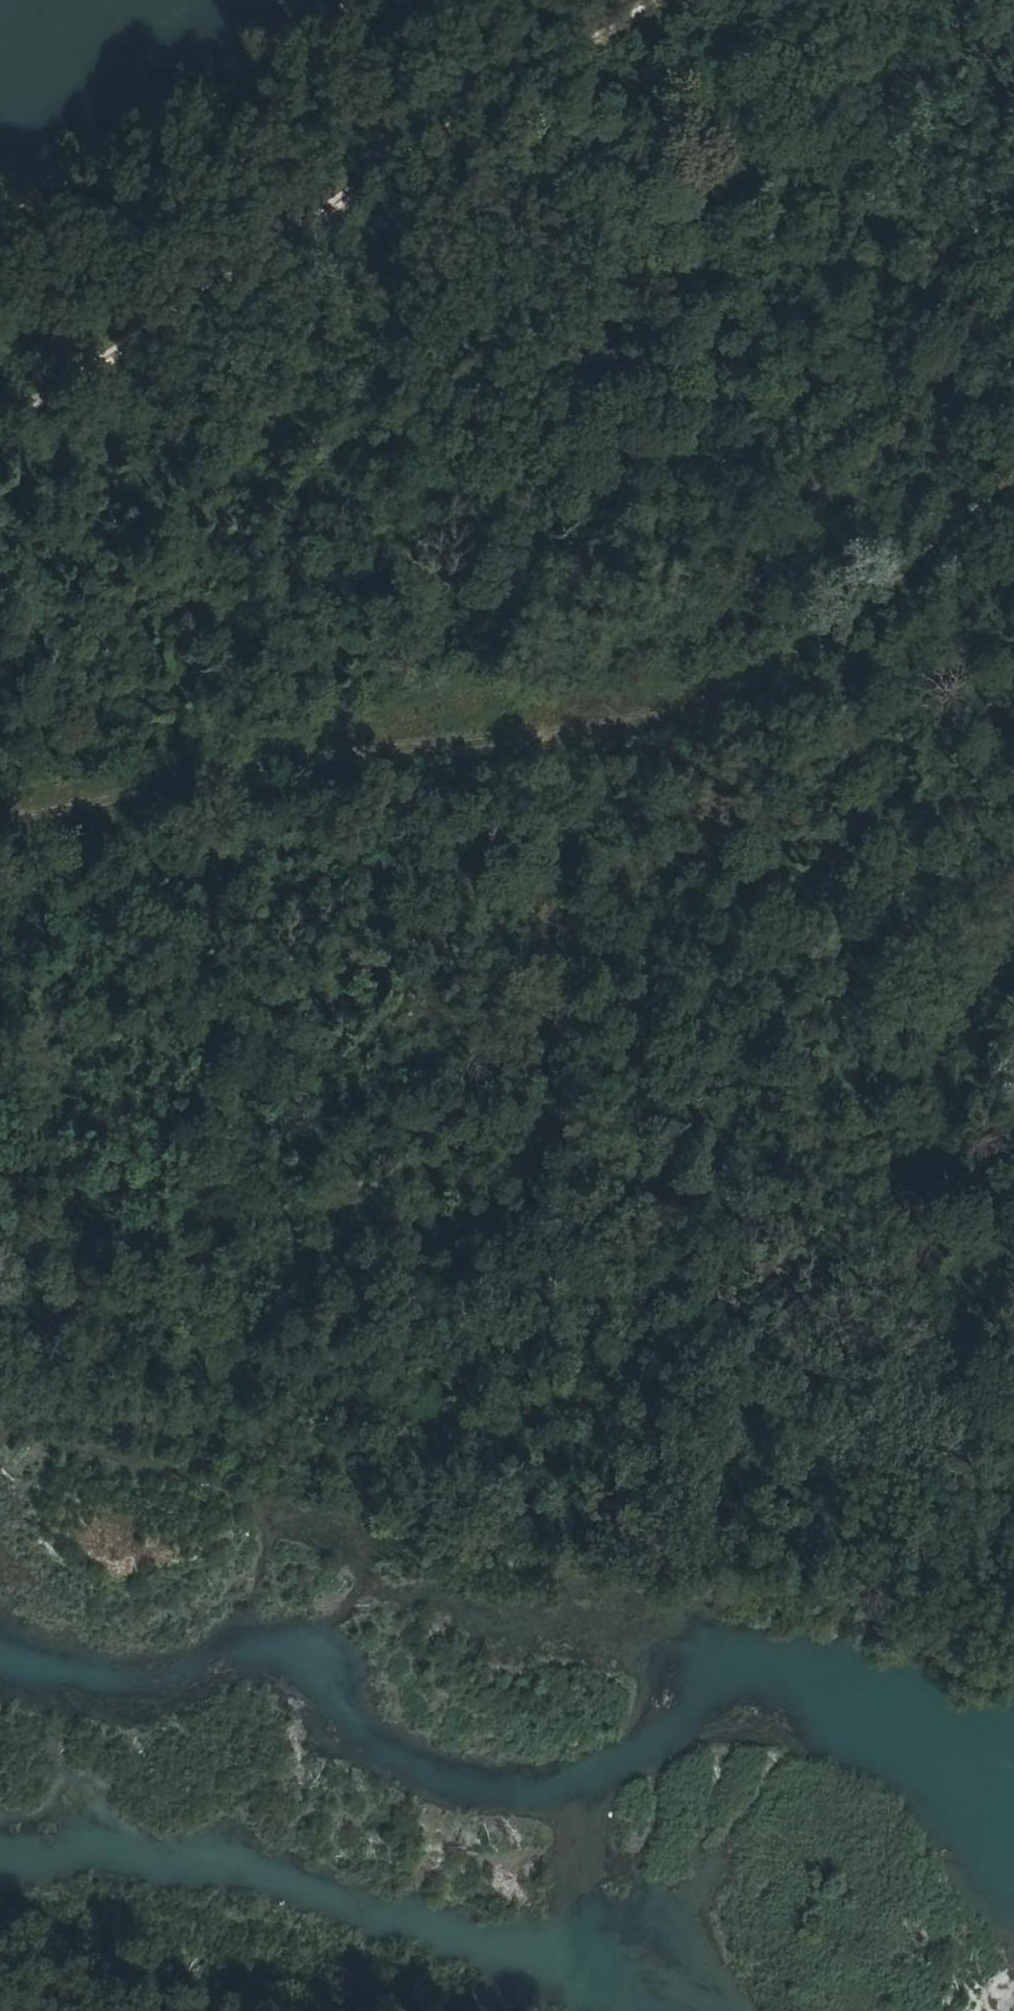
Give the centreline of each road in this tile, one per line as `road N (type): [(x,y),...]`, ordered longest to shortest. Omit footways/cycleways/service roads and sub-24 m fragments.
road 1 (track): [(0,823),(435,747),(642,721),(824,638),(1013,491)]
road 2 (track): [(0,420),(231,282),(458,122),(669,0)]

